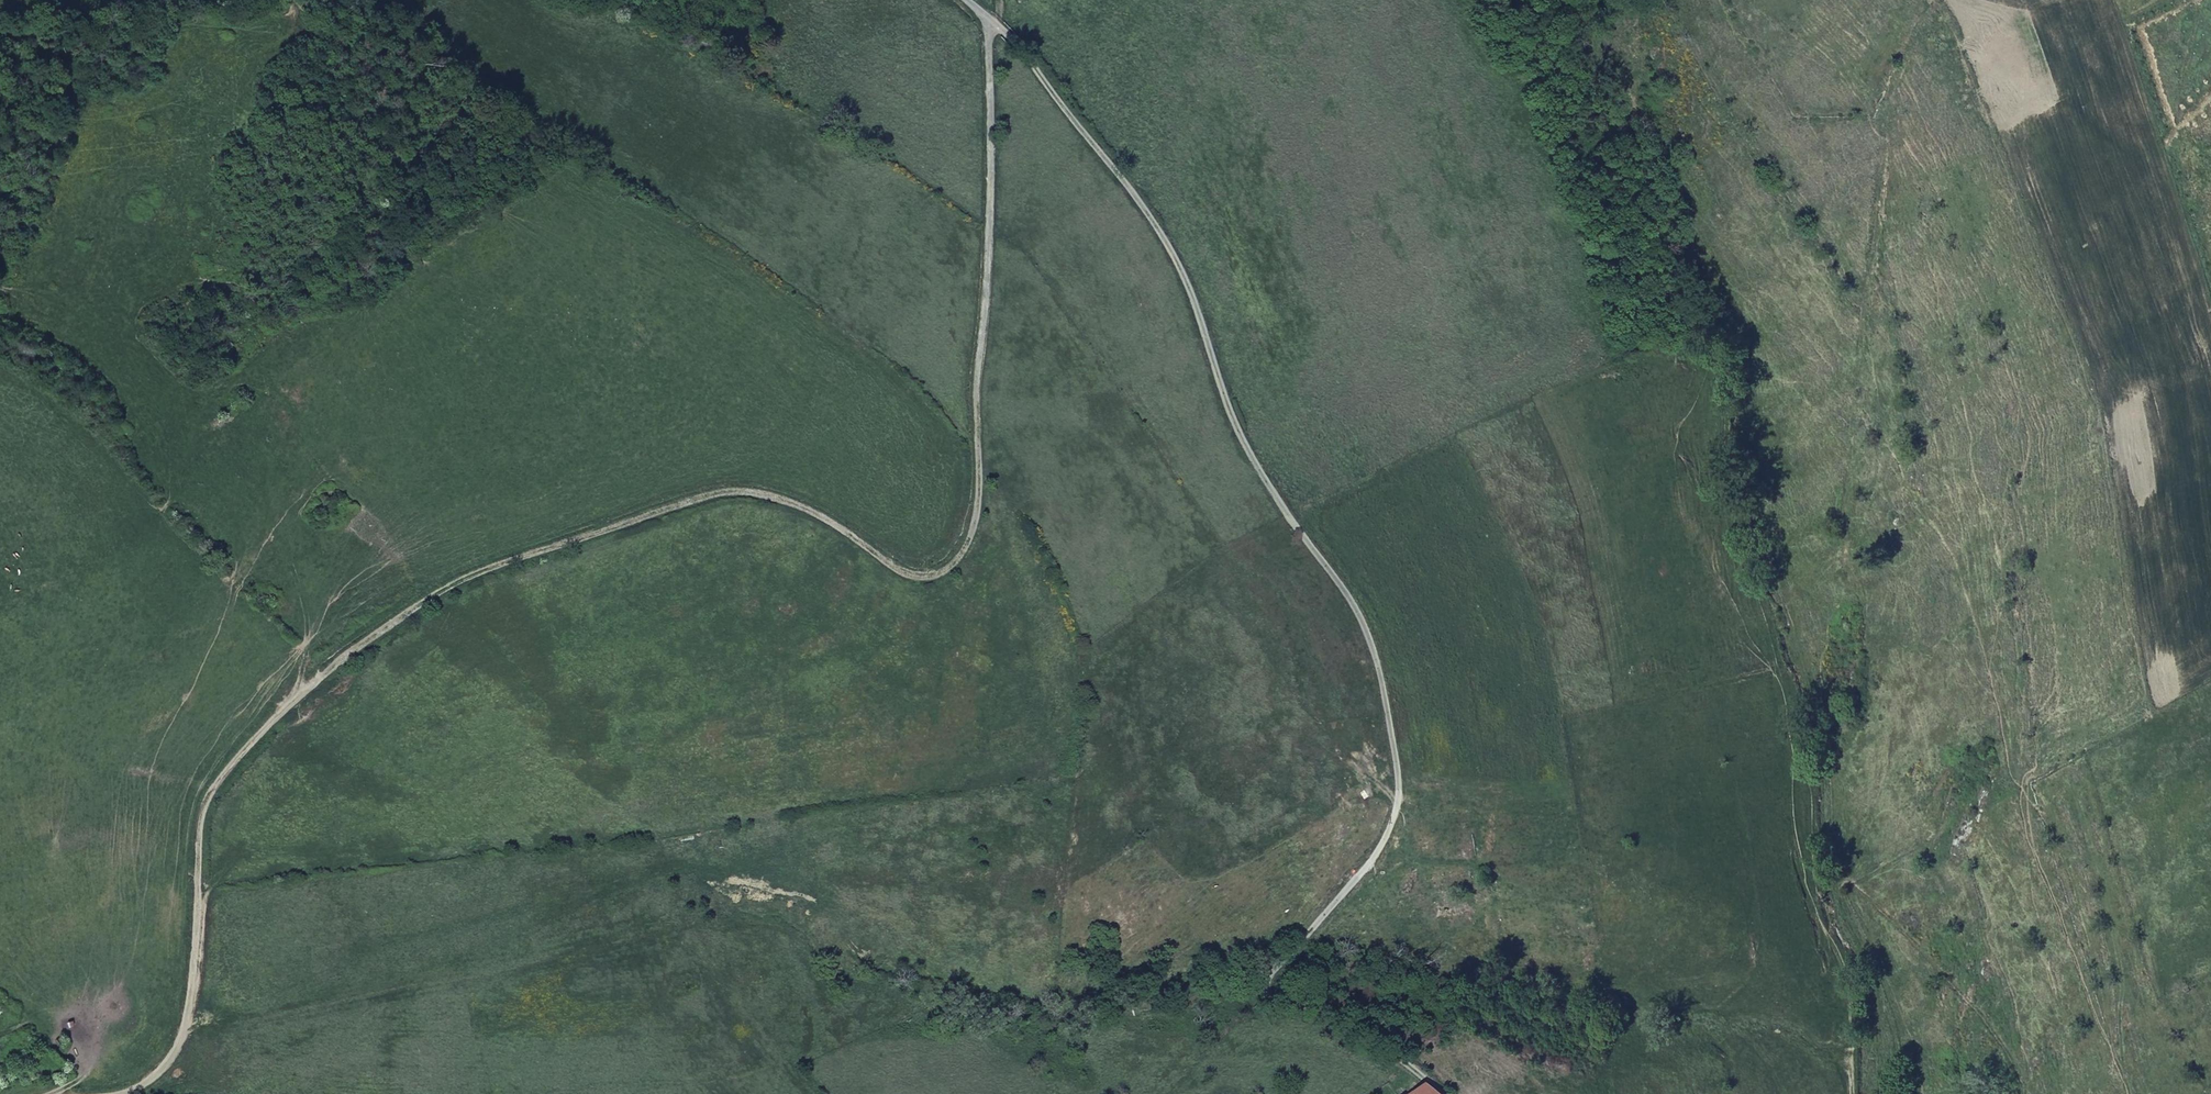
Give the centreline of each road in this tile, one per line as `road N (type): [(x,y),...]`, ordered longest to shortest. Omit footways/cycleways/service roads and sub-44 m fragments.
road 1 (track): [(110,1093),(138,1086),(164,1065),(178,1037),(206,794),(281,706),(401,617),(461,580),(709,492),(794,496),(913,573),(956,560),(977,520),(987,227),(983,15)]
road 2 (track): [(1445,1093),(1392,1050),(1272,985),(1306,934),(1362,883),(1407,811),(1385,666),(1233,415),(1183,265),(1053,92),(983,15)]

